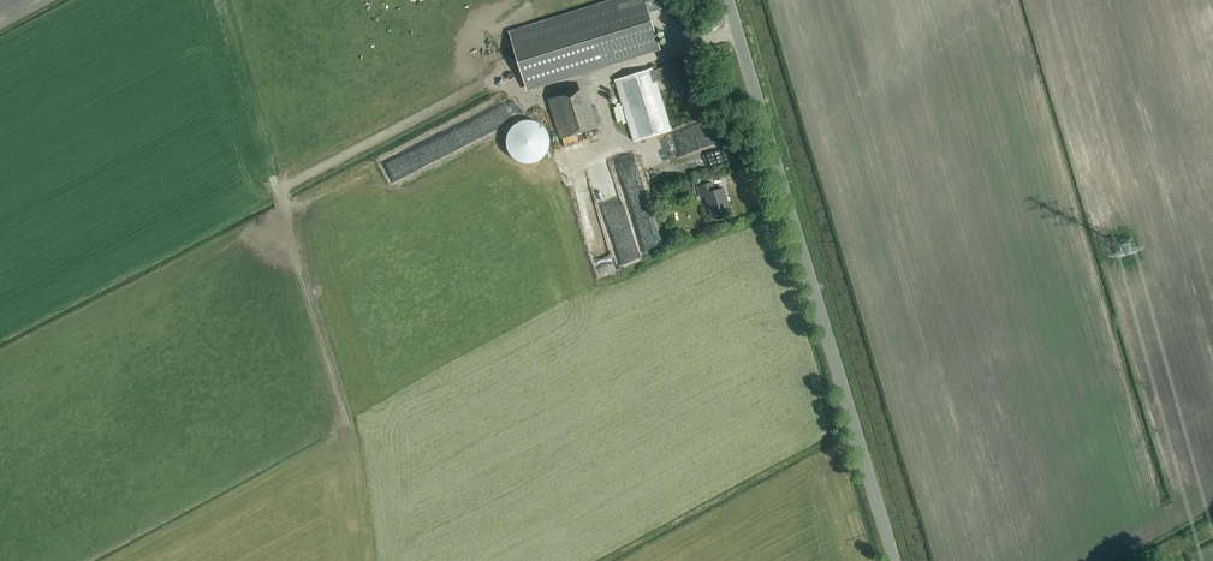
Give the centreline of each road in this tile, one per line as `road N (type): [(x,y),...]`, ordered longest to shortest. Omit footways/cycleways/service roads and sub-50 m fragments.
road 1 (unclassified): [(729,0),(896,560)]

